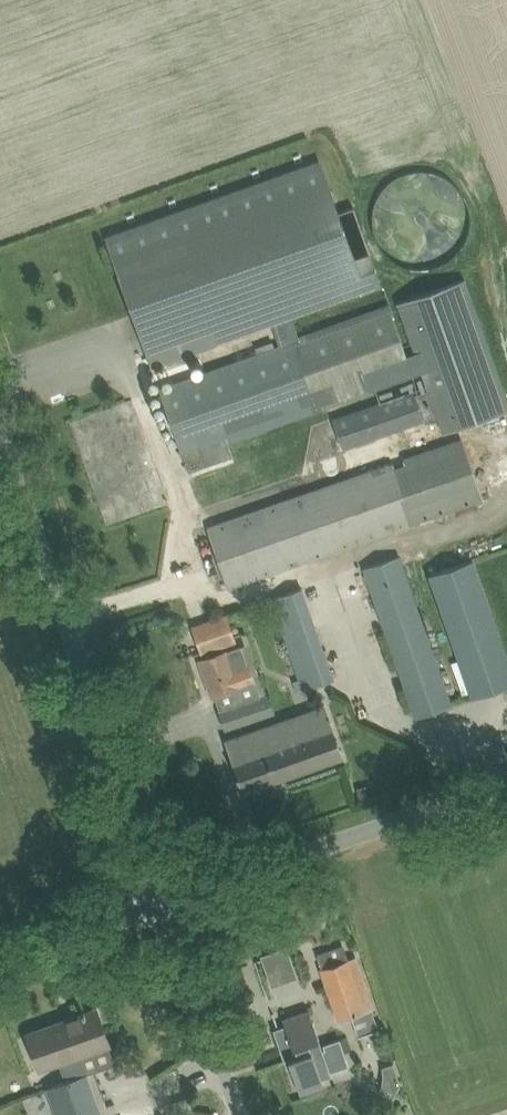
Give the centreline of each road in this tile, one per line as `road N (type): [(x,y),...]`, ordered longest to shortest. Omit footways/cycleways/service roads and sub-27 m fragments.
road 1 (unclassified): [(156,898),(0,437)]
road 2 (unclassified): [(156,898),(506,778)]
road 3 (unclassified): [(230,1114),(156,898)]
road 4 (unclassified): [(0,954),(156,898)]

